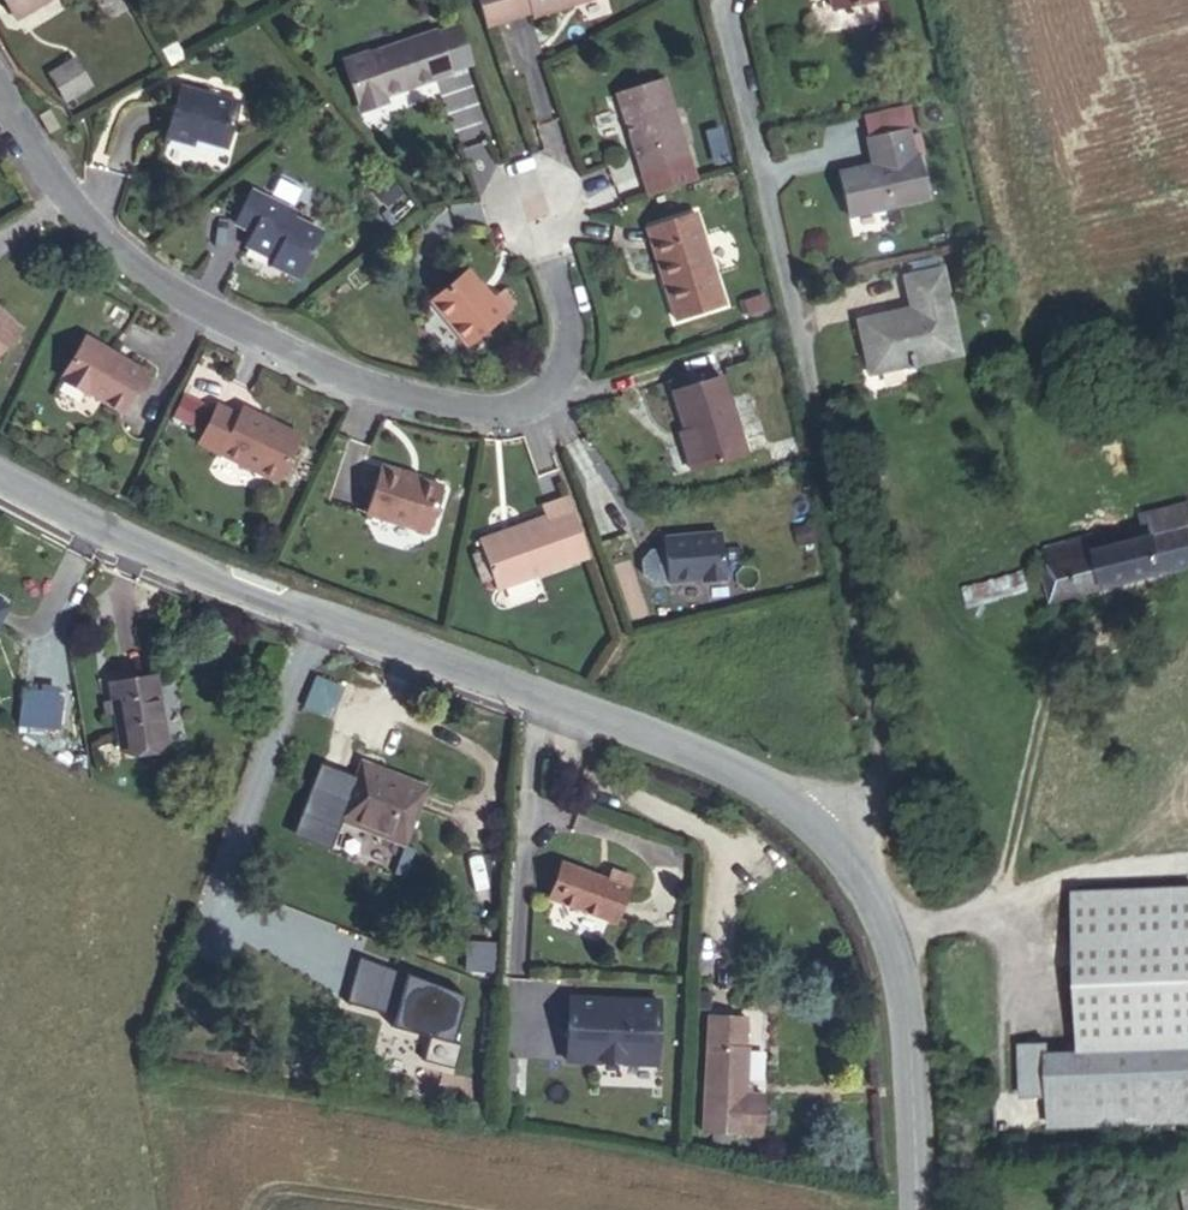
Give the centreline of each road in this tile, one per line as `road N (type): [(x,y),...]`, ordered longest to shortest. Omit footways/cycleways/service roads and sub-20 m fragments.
road 1 (secondary): [(846,853),(769,789),(135,544),(0,472)]
road 2 (residential): [(0,87),(58,187),(132,262),(256,344),(381,390),(508,413),(558,394),(573,340),(534,201)]
road 3 (residential): [(722,0),(884,734),(877,788),(846,853)]
road 4 (secondary): [(917,1209),(908,989),(884,909),(846,853)]

